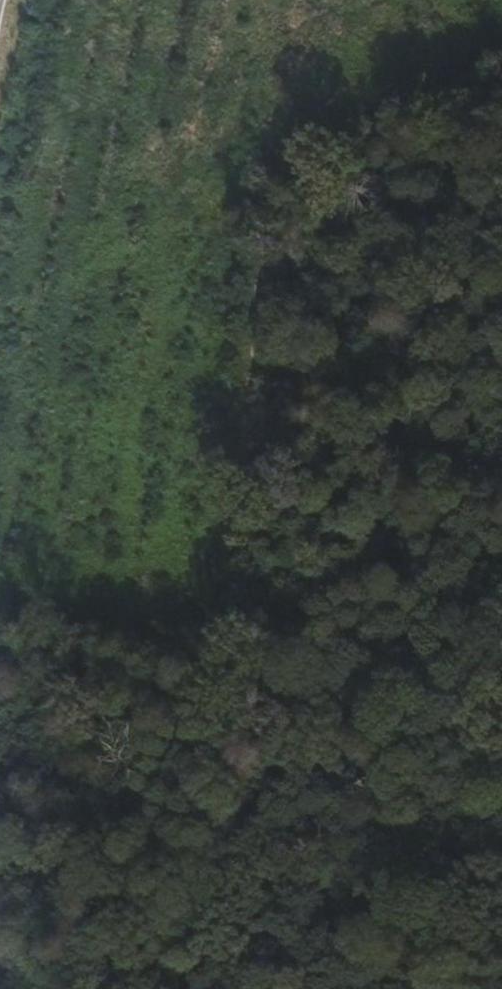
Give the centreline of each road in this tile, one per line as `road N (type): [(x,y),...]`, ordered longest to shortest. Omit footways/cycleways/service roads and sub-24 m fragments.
road 1 (track): [(147,658),(501,751)]

